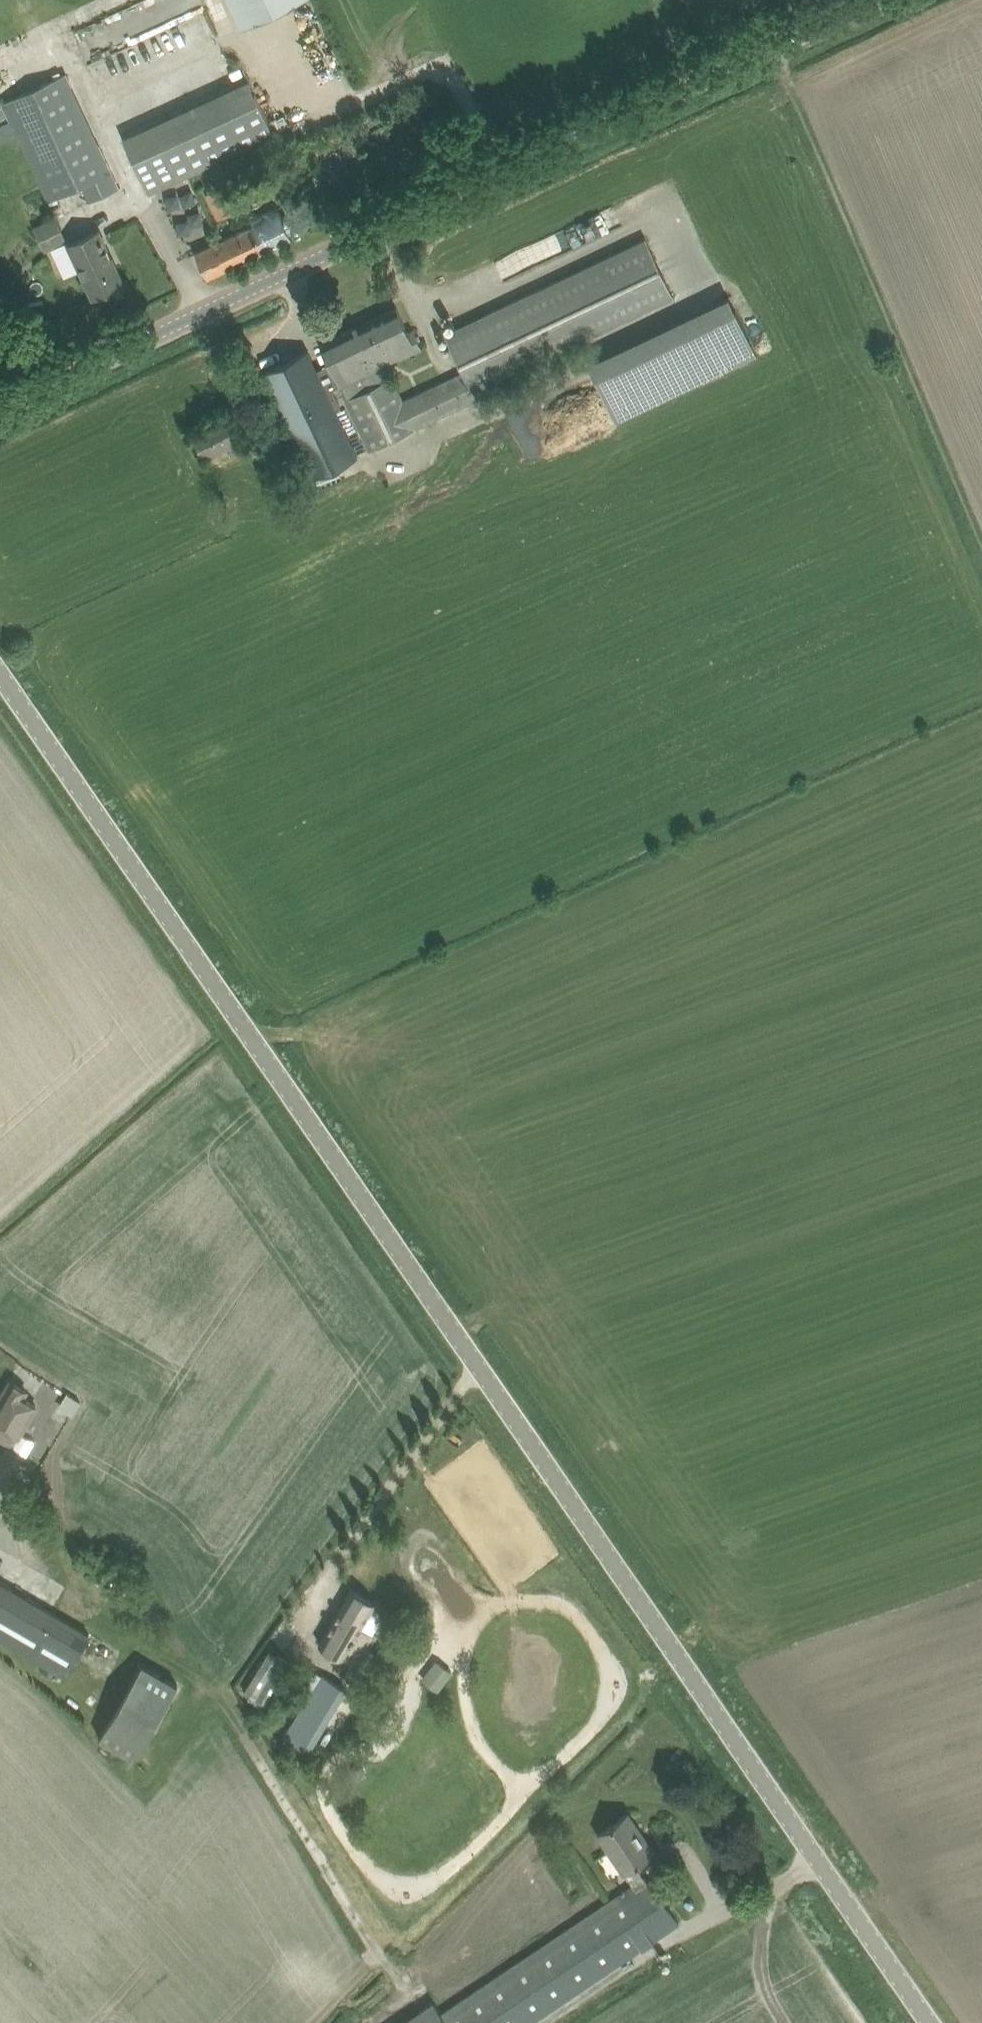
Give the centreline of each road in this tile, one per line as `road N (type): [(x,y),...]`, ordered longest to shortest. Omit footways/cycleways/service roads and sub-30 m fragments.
road 1 (unclassified): [(939,2022),(0,664)]
road 2 (tertiary): [(0,408),(868,0)]
road 3 (track): [(214,0),(228,30),(207,79),(106,128)]

